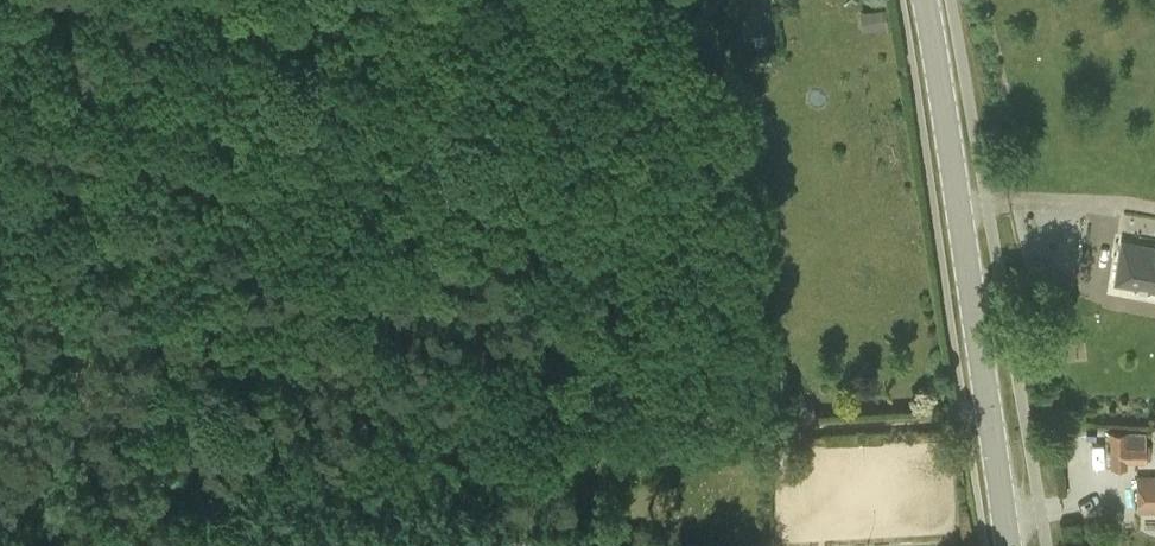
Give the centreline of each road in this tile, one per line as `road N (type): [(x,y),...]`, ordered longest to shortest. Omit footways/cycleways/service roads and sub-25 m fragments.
road 1 (secondary): [(1009,545),(925,0)]

